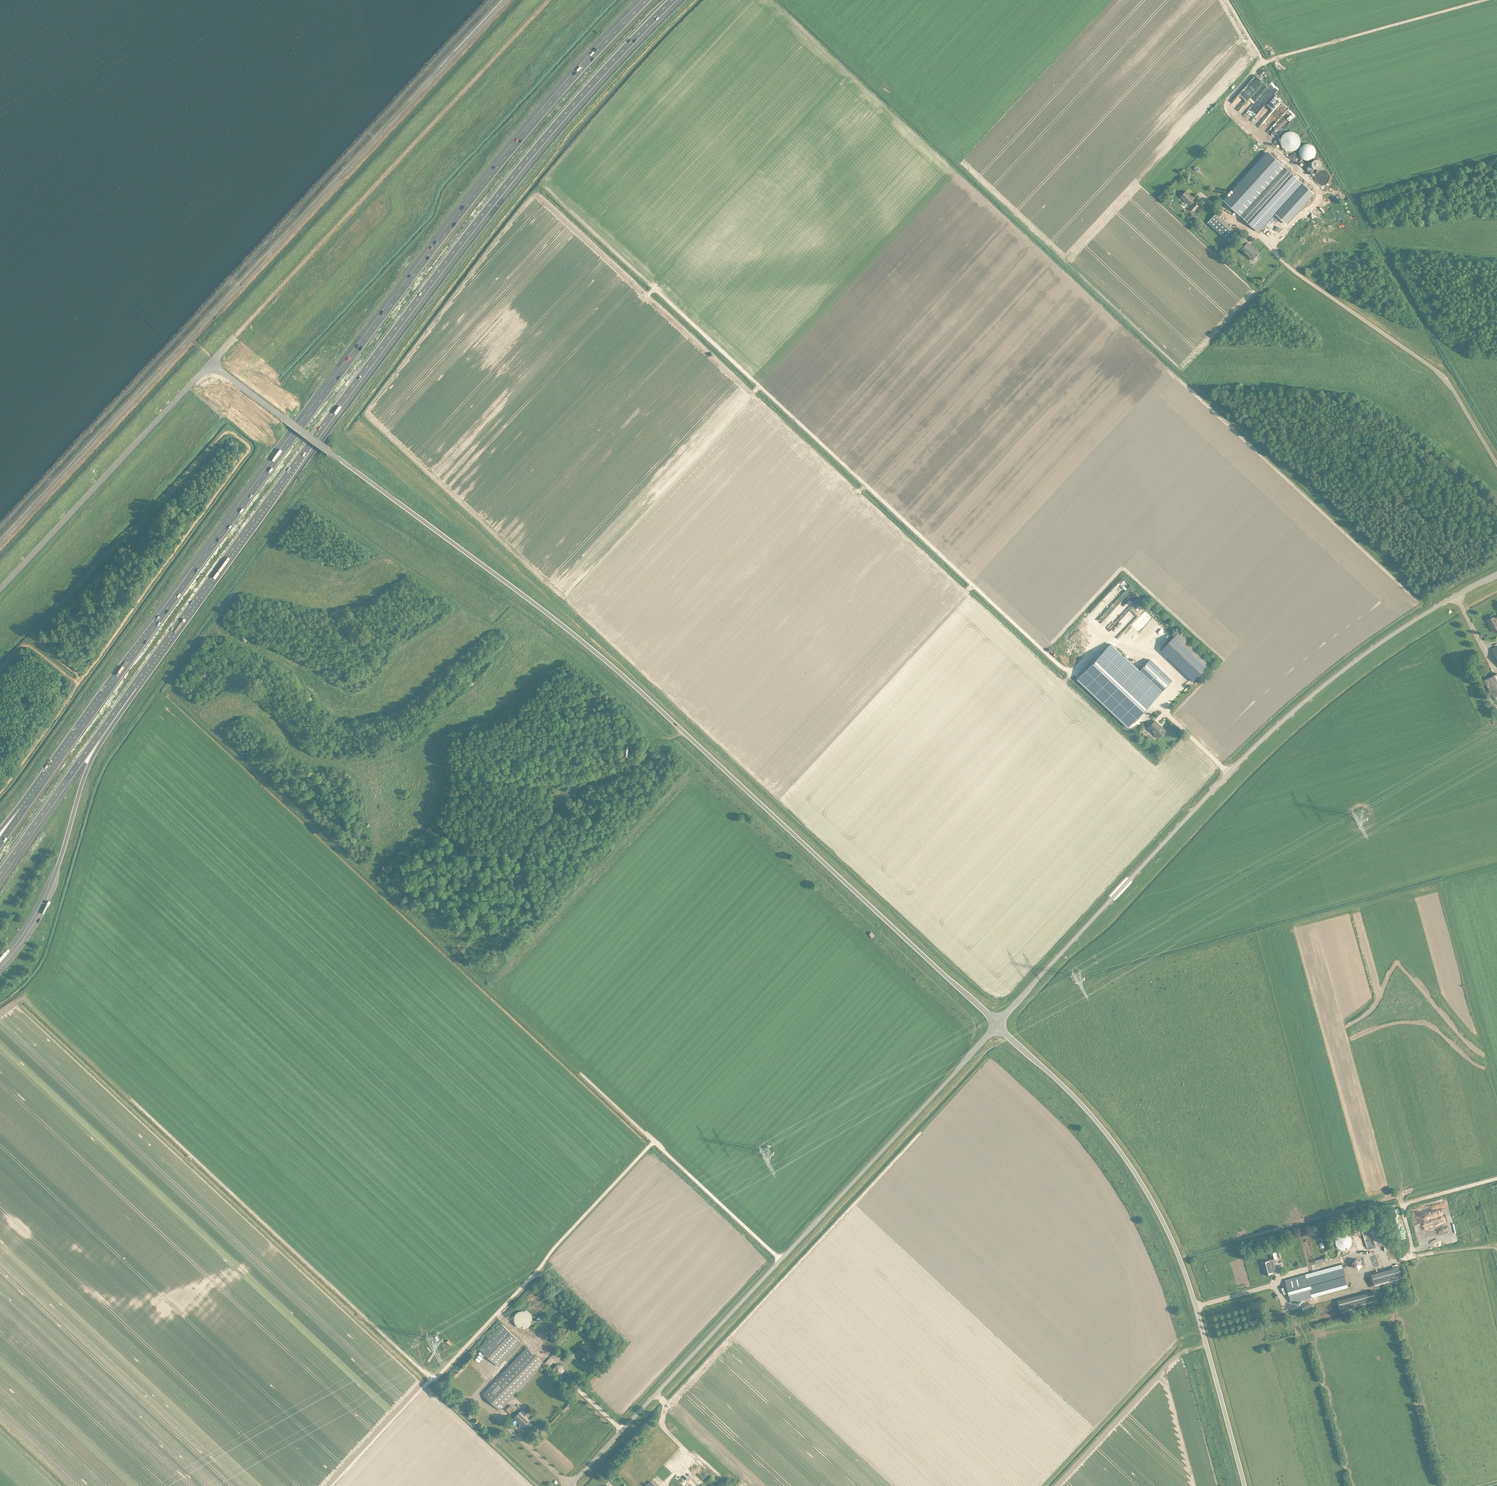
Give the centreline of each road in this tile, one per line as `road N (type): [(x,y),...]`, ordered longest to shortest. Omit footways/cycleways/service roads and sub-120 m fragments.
road 1 (tertiary): [(996,1025),(576,637),(221,373),(198,376),(0,587)]
road 2 (motorway): [(642,0),(544,105),(419,263),(21,810)]
road 3 (motorway): [(132,684),(500,192),(672,0)]
road 4 (track): [(1496,355),(1445,347),(1371,311),(1326,344),(1210,340),(1182,375),(1387,566),(1431,573),(1453,596)]
road 5 (unclassified): [(1496,573),(1402,626),(1294,708),(996,1025)]
road 6 (unclassified): [(996,1025),(564,1485)]
road 7 (tertiary): [(1243,1485),(1166,1231),(1109,1138),(996,1025)]
road 8 (track): [(235,336),(547,0)]
road 9 (unclassified): [(1496,466),(1450,385),(1300,278)]
road 10 (motorway): [(0,872),(132,684)]
road 11 (motorway): [(69,823),(95,749),(132,684)]

